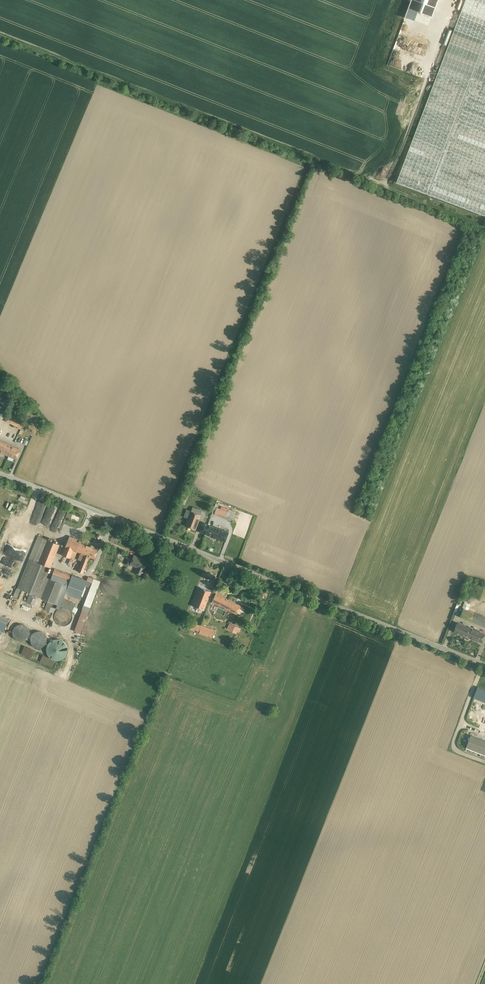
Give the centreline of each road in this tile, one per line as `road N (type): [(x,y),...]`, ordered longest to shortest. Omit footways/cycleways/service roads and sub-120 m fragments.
road 1 (track): [(0,34),(484,227)]
road 2 (unclassified): [(484,665),(0,475)]
road 3 (track): [(484,763),(463,756),(457,740),(484,664)]

